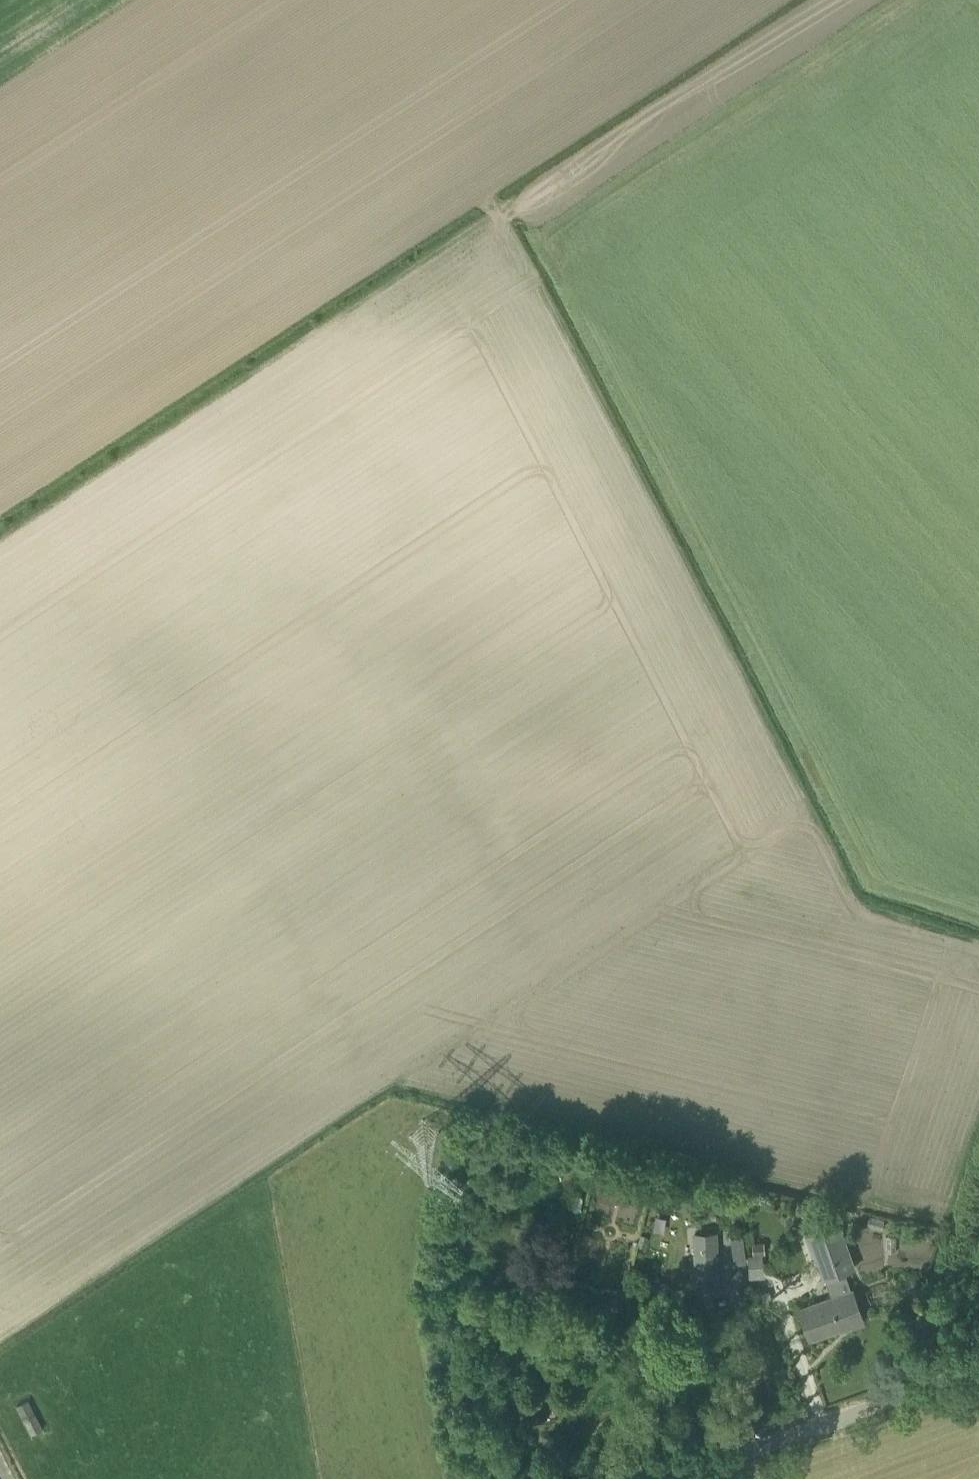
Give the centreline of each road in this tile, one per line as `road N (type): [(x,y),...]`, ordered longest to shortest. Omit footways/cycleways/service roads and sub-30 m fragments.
road 1 (unclassified): [(695,1478),(978,1371)]

